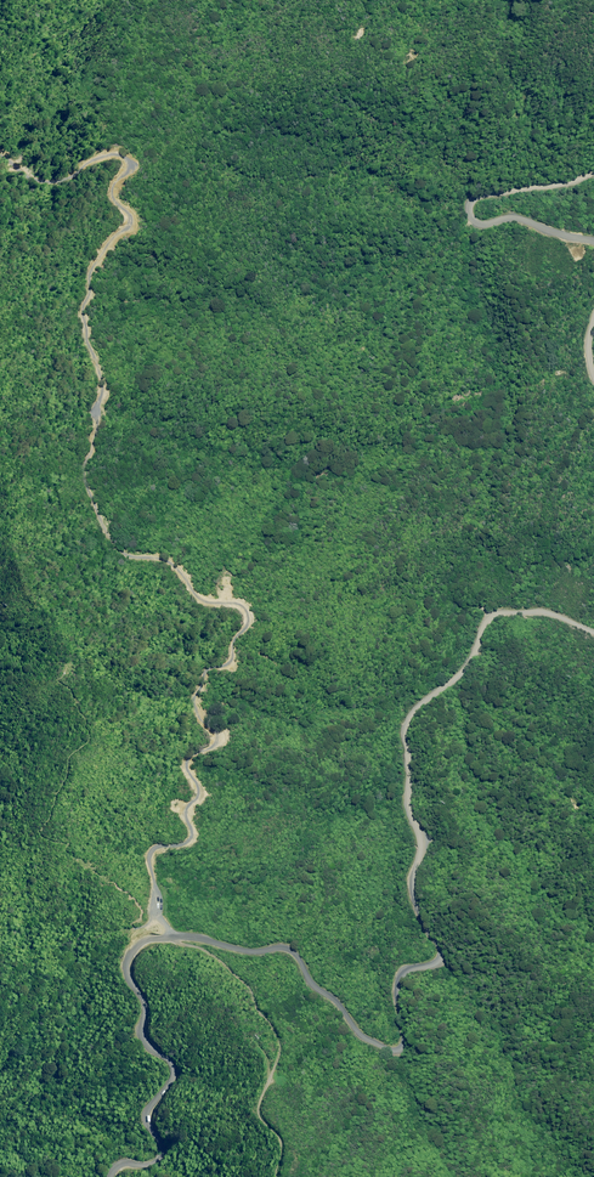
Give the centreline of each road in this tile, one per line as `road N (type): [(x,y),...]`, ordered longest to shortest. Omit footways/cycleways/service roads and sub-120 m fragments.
road 1 (unclassified): [(109,1176),(117,1166),(145,1165),(158,1155),(145,1114),(172,1080),(168,1059),(149,1048),(126,968),(142,942),(174,937),(287,949),(361,1031),(391,1048),(406,1044),(398,978),(439,955),(412,887),(420,849),(408,803),(408,725),(460,672),(493,616),(542,612),(593,631)]
road 2 (track): [(0,158),(47,183),(108,152),(124,156),(112,194),(130,224),(90,280),(87,343),(102,384),(100,435),(86,465),(91,497),(112,538),(174,563),(200,601),(240,601),(249,618),(227,665),(209,669),(196,684),(194,703),(221,736),(188,759),(199,794),(184,811),(191,839),(151,851),(158,916),(174,937)]
road 3 (unclassified): [(593,242),(522,221),(481,224),(472,208),(488,194),(593,173)]

